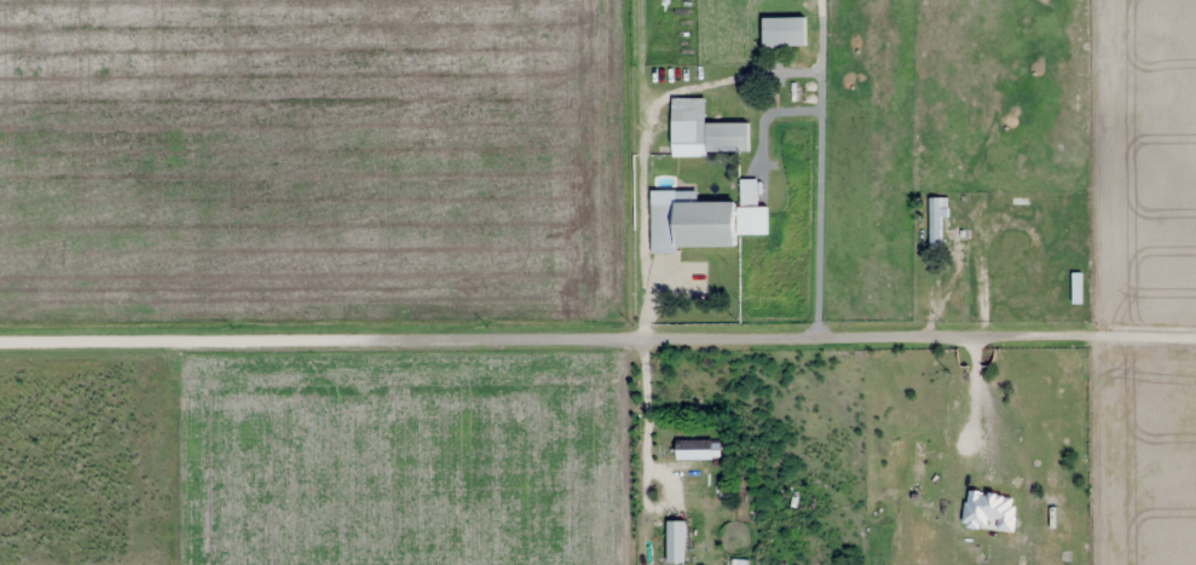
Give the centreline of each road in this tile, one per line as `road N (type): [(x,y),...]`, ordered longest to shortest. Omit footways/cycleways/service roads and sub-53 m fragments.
road 1 (residential): [(0,328),(1195,313)]
road 2 (residential): [(1070,315),(1069,564)]

